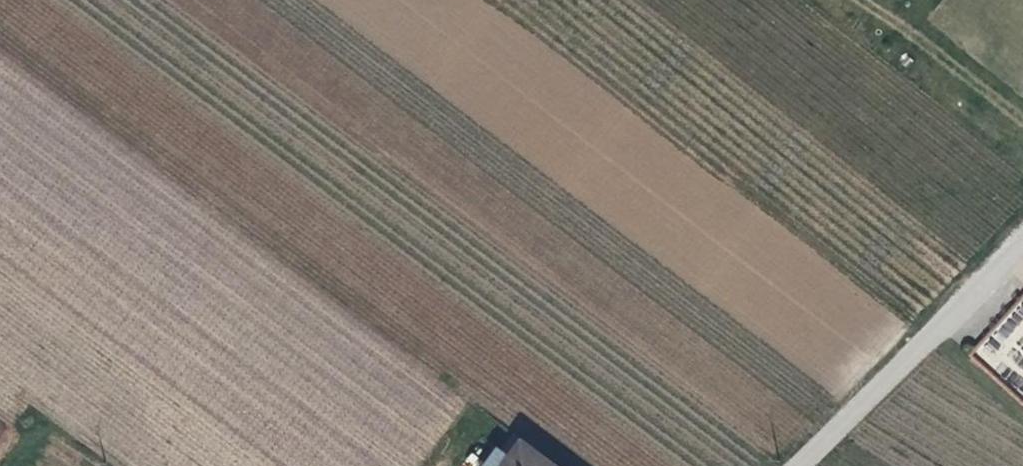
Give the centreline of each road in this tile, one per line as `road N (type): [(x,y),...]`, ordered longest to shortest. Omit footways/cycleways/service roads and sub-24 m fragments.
road 1 (unclassified): [(1022,243),(800,465)]
road 2 (track): [(871,0),(1022,123)]

